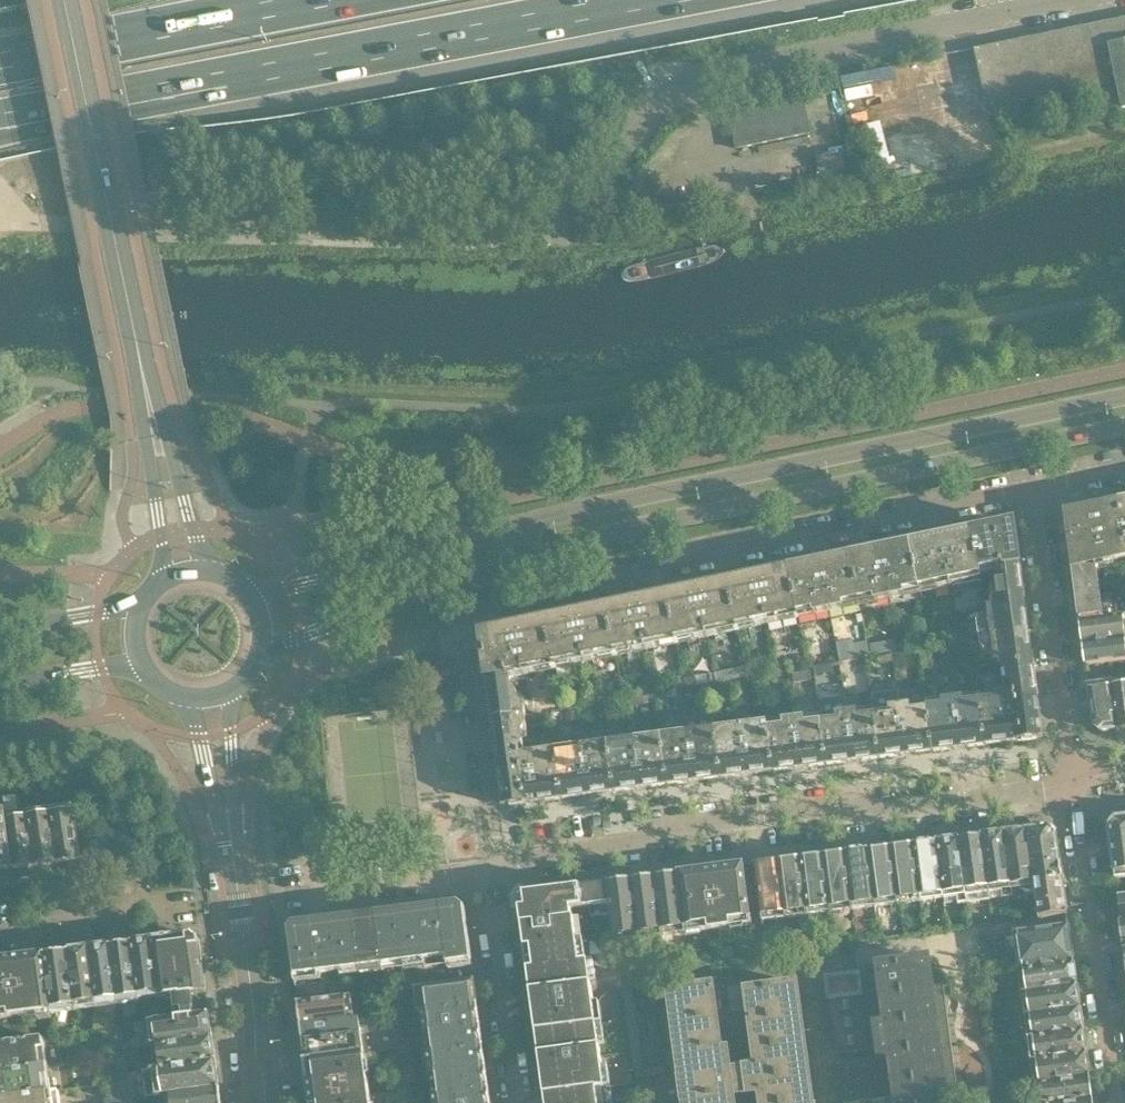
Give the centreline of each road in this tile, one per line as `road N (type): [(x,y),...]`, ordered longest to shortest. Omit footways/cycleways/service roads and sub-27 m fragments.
road 1 (unclassified): [(0,219),(505,230),(537,222),(571,199),(679,86),(1065,0)]
road 2 (secondary): [(1124,395),(580,509),(284,589),(246,590)]
road 3 (motorway): [(0,121),(638,0)]
road 4 (residential): [(498,861),(631,843),(658,827),(843,802),(870,812),(1042,791),(1072,780)]
road 5 (secondary): [(570,546),(658,521),(1124,424)]
road 6 (residential): [(570,546),(623,572),(1033,488)]
road 7 (tertiary): [(154,437),(63,0)]
road 8 (secondary): [(261,653),(570,546)]
road 9 (residential): [(1072,780),(1116,1102)]
road 10 (motorway): [(307,0),(0,58)]
road 11 (residential): [(1033,488),(1072,780)]
road 12 (residential): [(486,869),(517,1102)]
road 13 (residential): [(498,861),(469,650)]
road 14 (tertiary): [(257,1040),(231,845)]
road 15 (residential): [(0,934),(34,930),(64,911),(156,899),(159,930)]
road 16 (residential): [(315,886),(486,869)]
road 17 (tertiary): [(231,845),(233,690)]
road 18 (tertiary): [(182,698),(231,845)]
road 19 (tertiary): [(214,571),(154,437)]
road 20 (tertiary): [(154,437),(157,583)]
road 21 (secondary): [(141,602),(0,627)]
road 22 (secondary): [(0,684),(141,667)]

